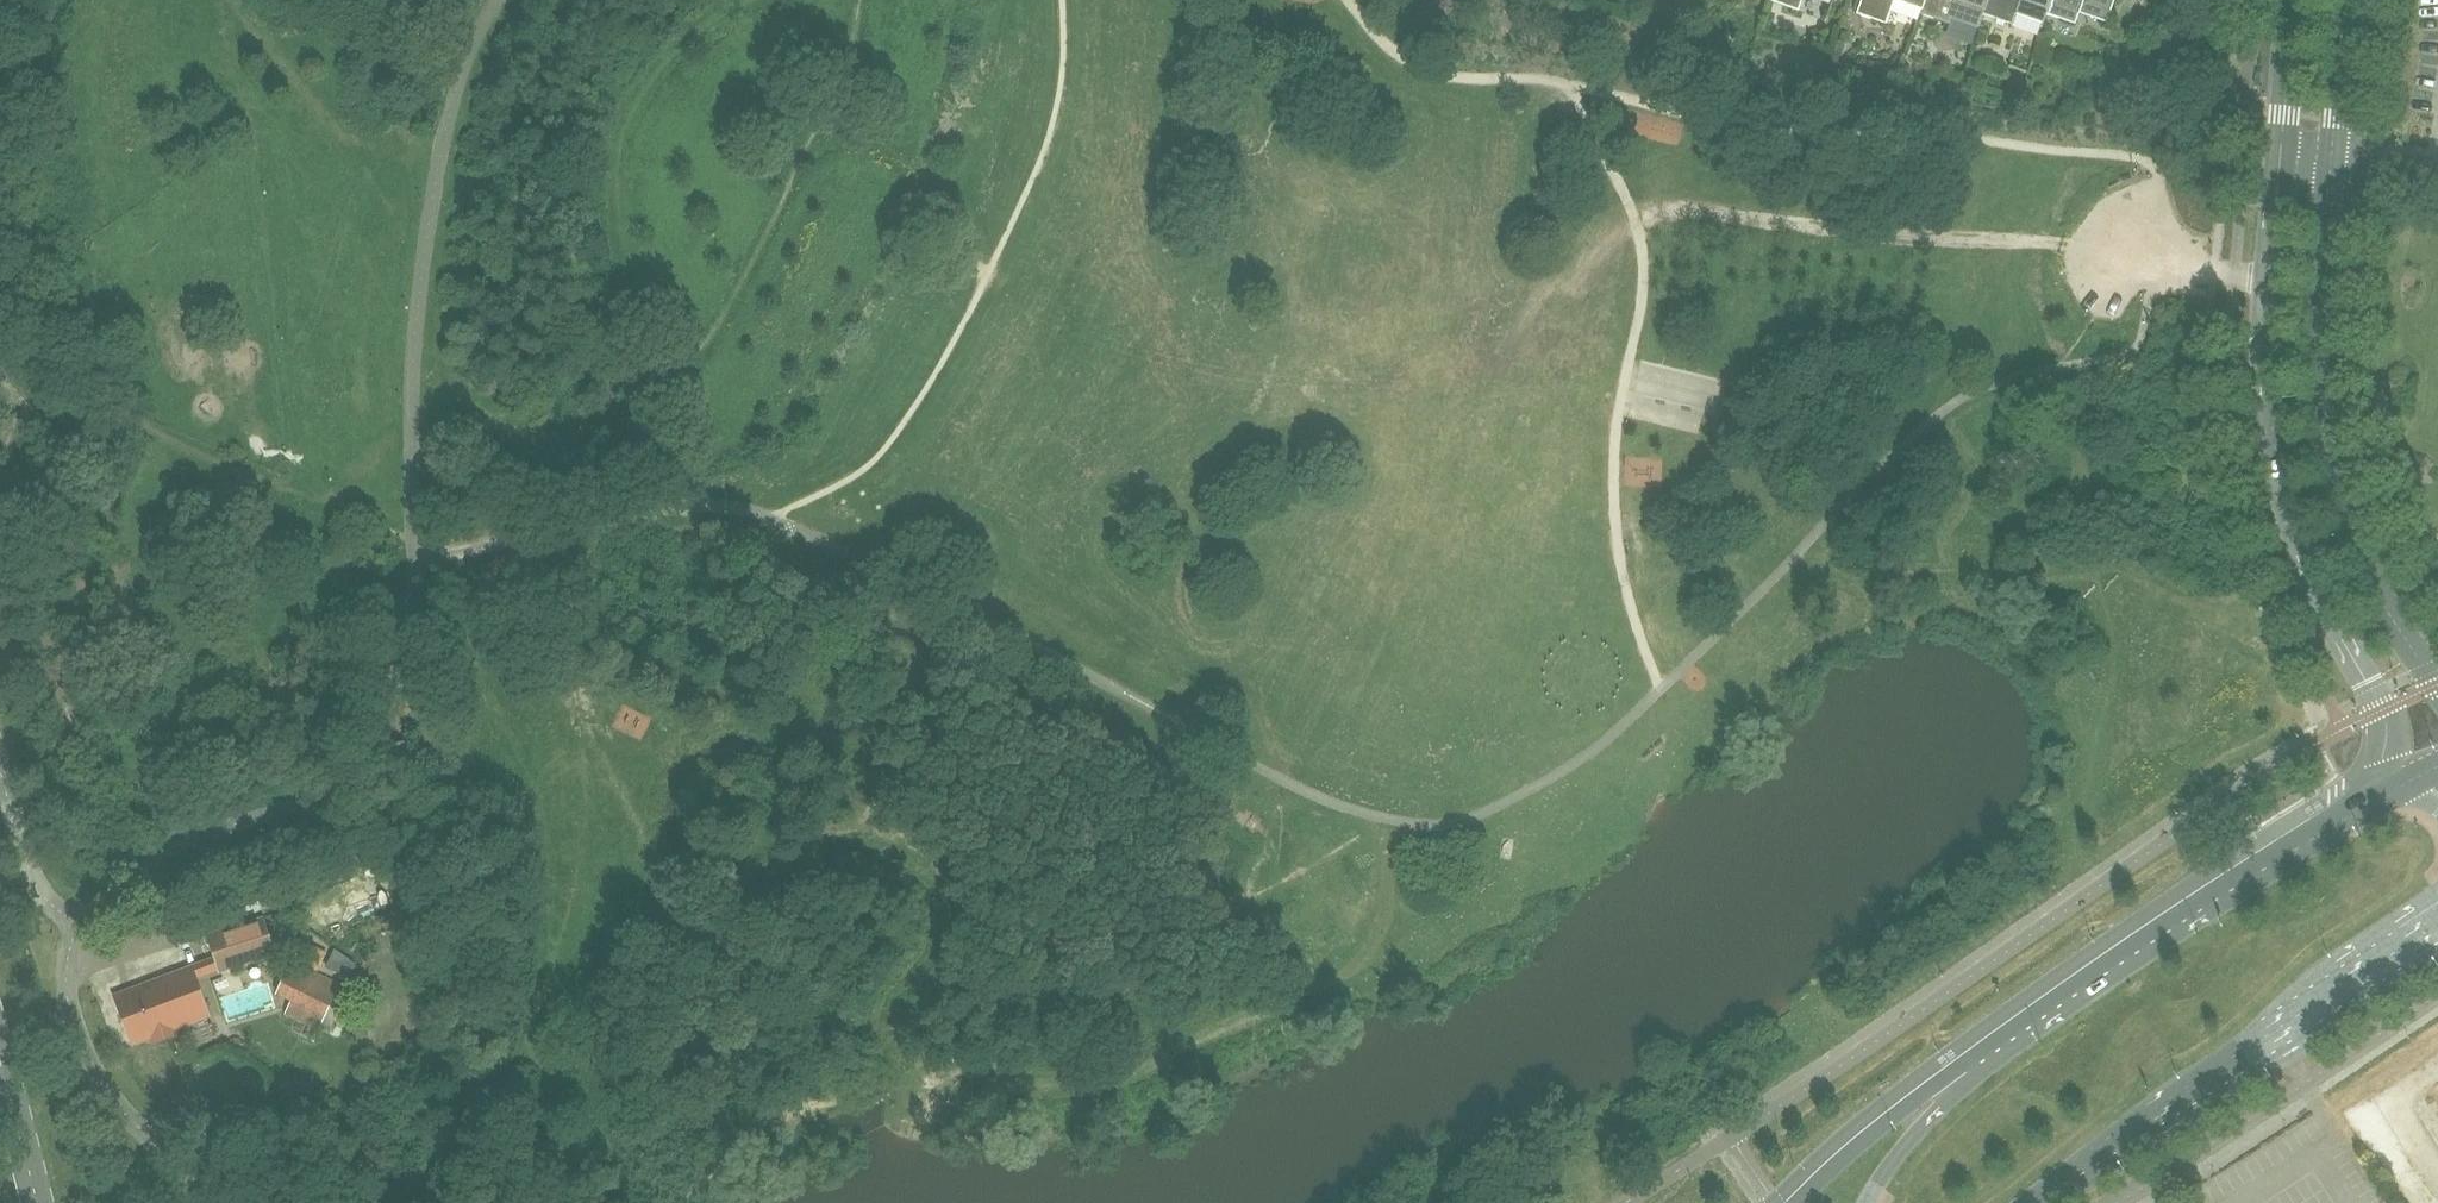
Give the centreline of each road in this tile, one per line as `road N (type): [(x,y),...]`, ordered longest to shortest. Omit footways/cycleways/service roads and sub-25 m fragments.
road 1 (tertiary): [(2280,160),(2264,347),(2272,435),(2295,537),(2323,605),(2385,707),(2400,789)]
road 2 (tertiary): [(2437,680),(2388,612),(2339,522),(2317,439),(2309,352),(2323,163)]
road 3 (primary): [(2400,789),(2027,1028)]
road 4 (primary): [(2037,1202),(2377,965)]
road 5 (primary): [(2027,1028),(1952,1072),(1800,1202)]
road 6 (primary): [(2027,1028),(1936,1112),(1867,1202)]
road 7 (tertiary): [(2323,163),(2335,0)]
road 8 (tertiary): [(2290,0),(2280,160)]
road 9 (primary): [(34,1202),(0,1068)]

